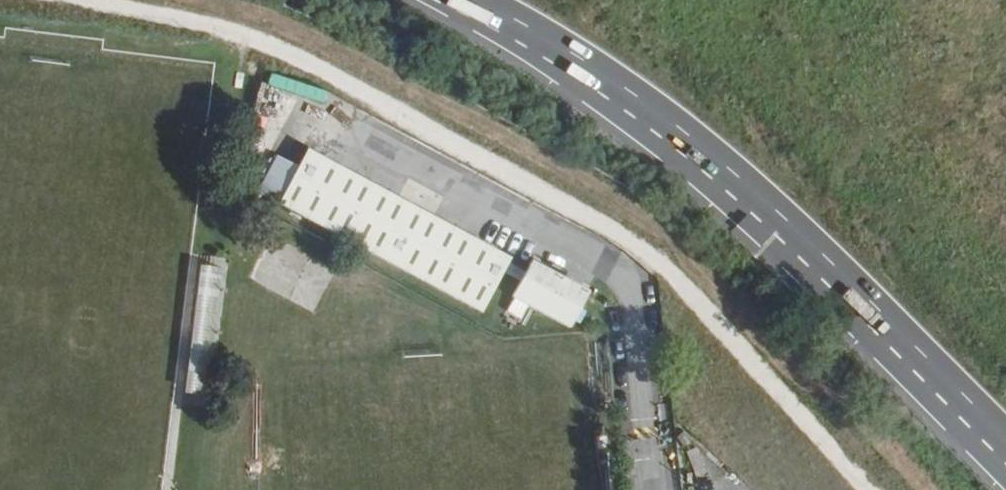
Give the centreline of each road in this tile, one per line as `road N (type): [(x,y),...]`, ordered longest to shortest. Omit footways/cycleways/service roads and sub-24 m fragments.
road 1 (motorway): [(471,0),(550,40),(703,148),(786,220),(1005,447)]
road 2 (unclassified): [(306,104),(608,265),(628,284),(651,458)]

